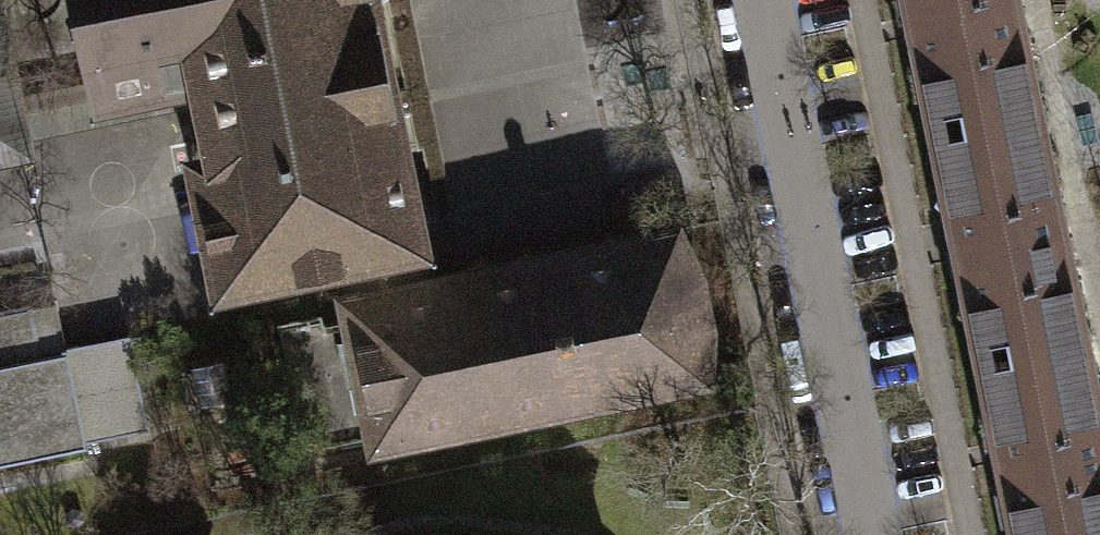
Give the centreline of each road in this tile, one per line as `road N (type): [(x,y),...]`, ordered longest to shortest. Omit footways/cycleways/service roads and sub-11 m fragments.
road 1 (residential): [(756,0),(867,534)]

